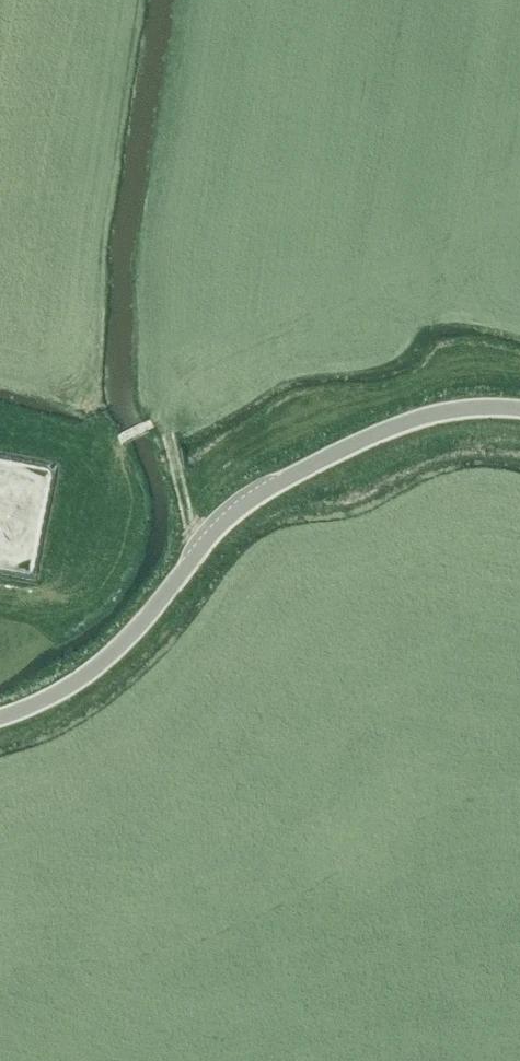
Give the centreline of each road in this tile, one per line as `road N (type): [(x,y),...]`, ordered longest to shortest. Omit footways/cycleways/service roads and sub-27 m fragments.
road 1 (tertiary): [(0,718),(37,703),(130,638),(246,500),(423,416),(483,405),(519,408)]

